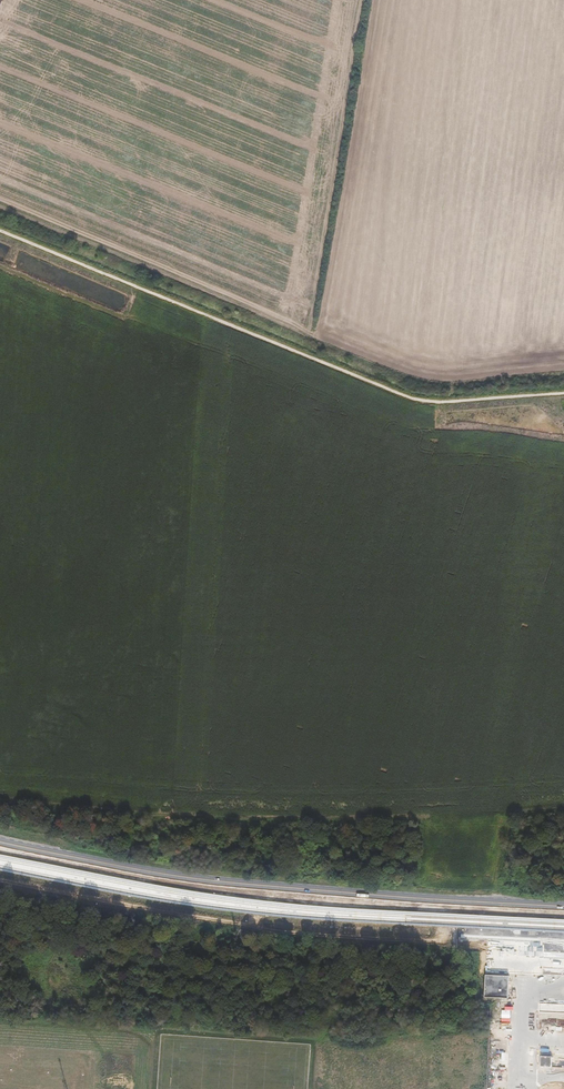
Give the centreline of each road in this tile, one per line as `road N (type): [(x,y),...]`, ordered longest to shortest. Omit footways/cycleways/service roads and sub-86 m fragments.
road 1 (primary): [(0,842),(229,883),(563,907)]

